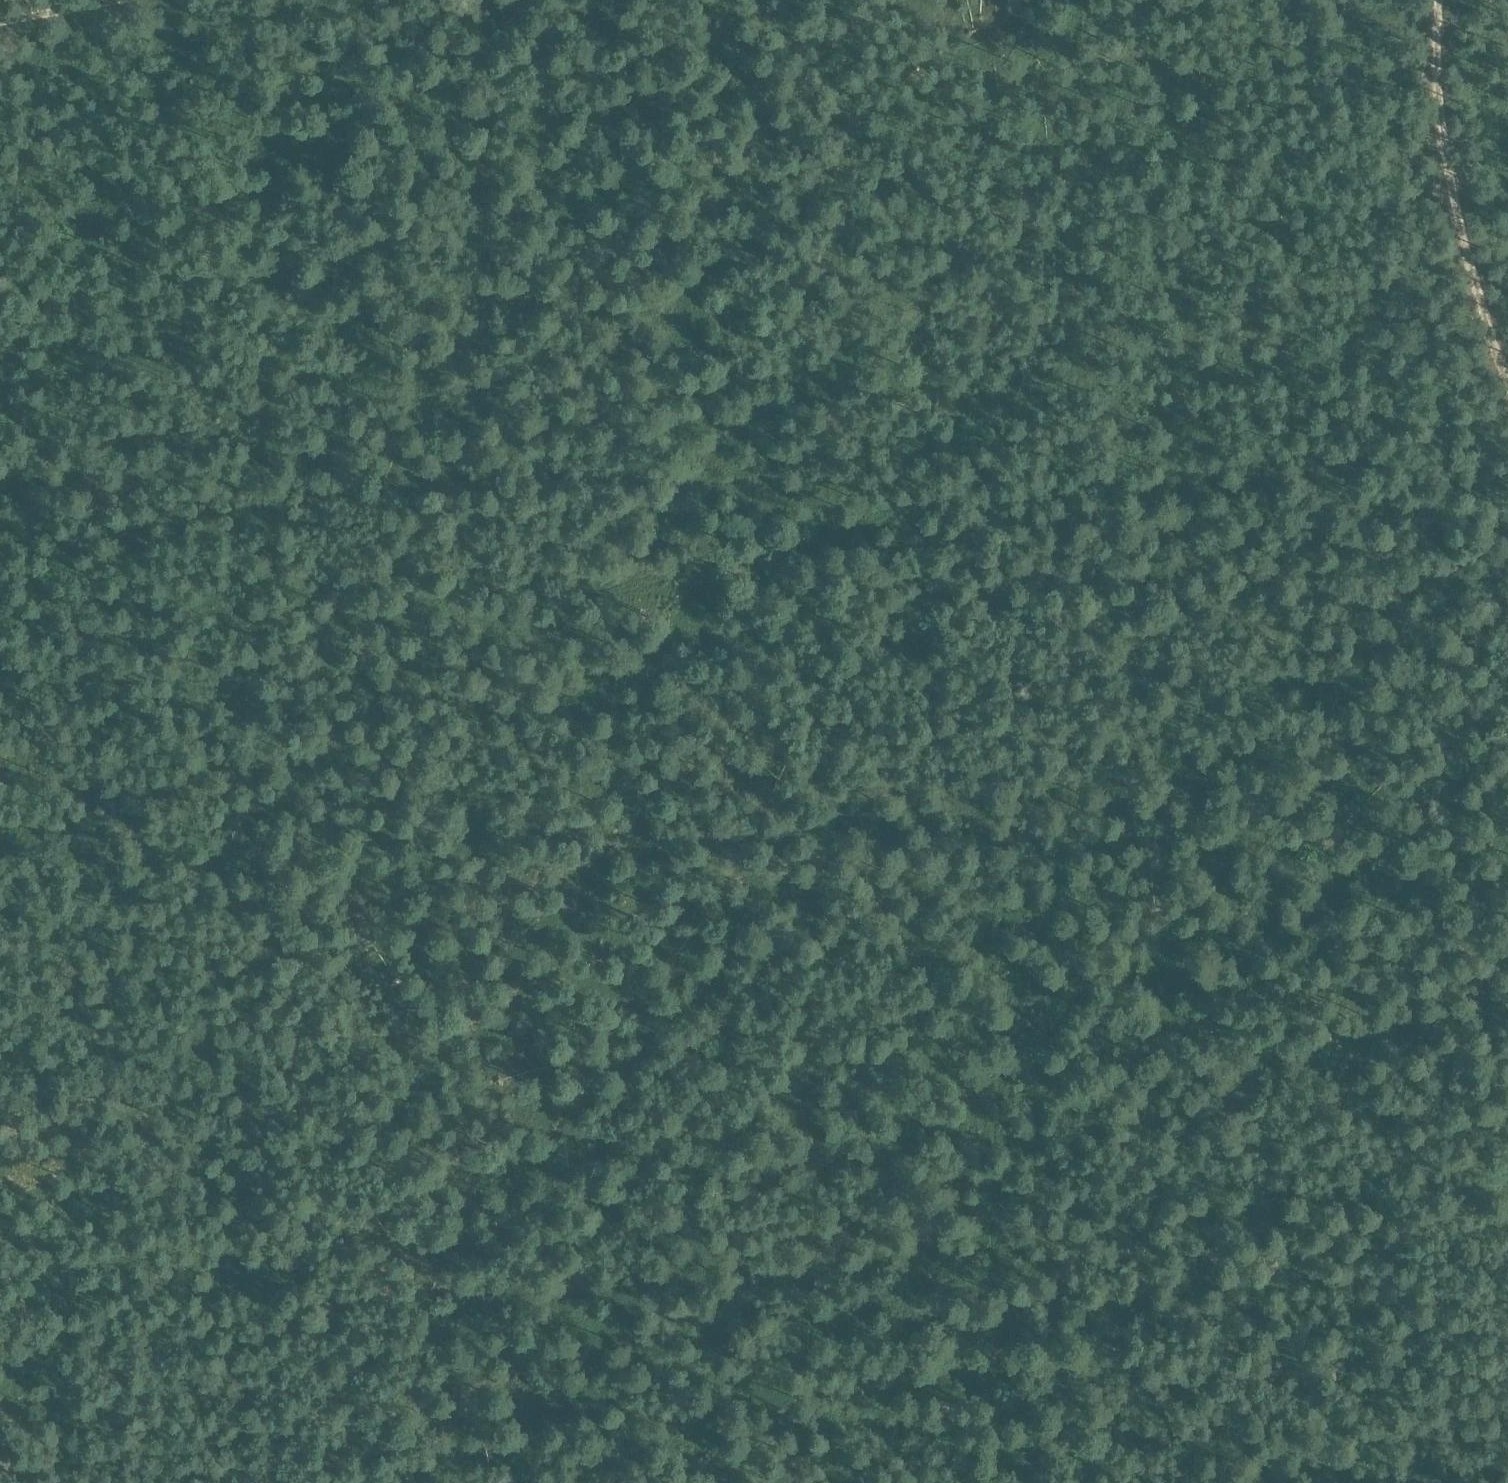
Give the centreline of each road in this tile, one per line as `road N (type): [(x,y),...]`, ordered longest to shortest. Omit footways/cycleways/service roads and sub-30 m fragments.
road 1 (track): [(1437,0),(1432,31),(1444,178),(1507,374)]

